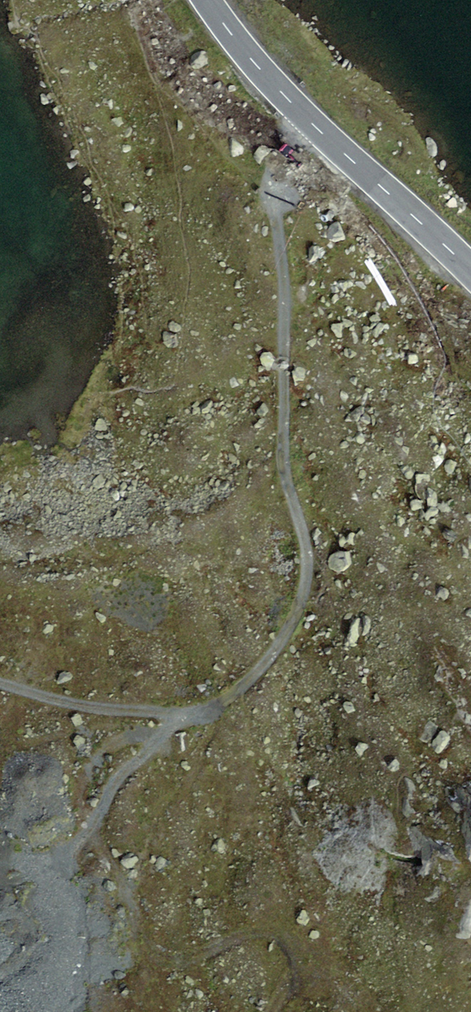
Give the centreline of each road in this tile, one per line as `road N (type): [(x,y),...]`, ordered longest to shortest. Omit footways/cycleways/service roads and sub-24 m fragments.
road 1 (track): [(309,121),(279,164),(273,191),(282,242),(286,488),(307,548),(304,600),(257,679),(204,713),(115,708),(0,680)]
road 2 (primary): [(470,271),(309,121),(209,0)]
road 3 (track): [(182,712),(127,768),(83,836),(55,858),(60,902)]

